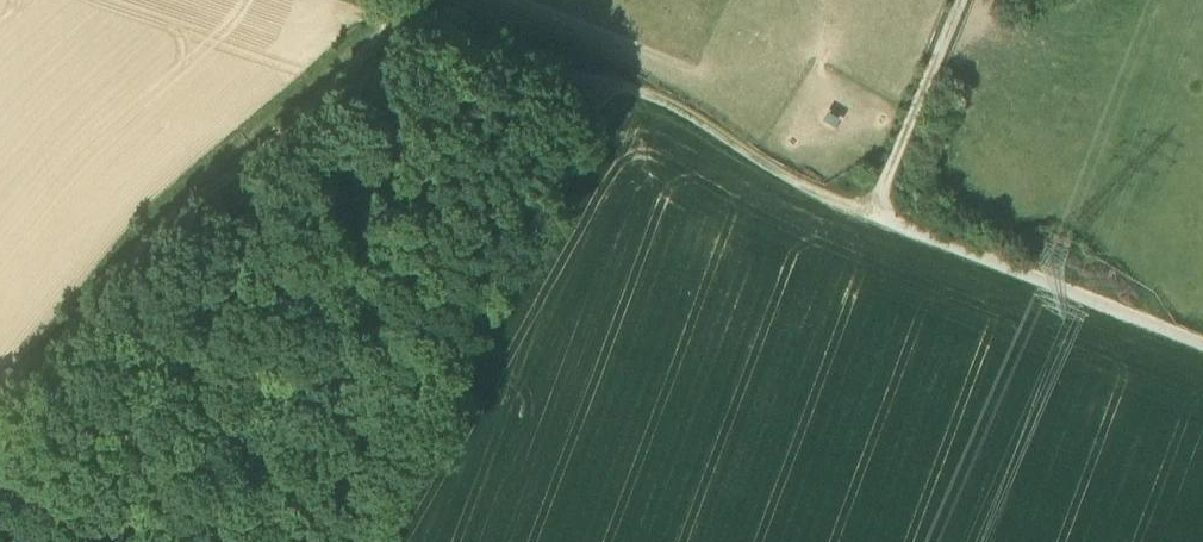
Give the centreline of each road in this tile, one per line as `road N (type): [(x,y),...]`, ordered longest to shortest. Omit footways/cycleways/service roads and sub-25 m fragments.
road 1 (track): [(0,410),(164,209),(414,0)]
road 2 (track): [(418,0),(630,84),(767,172),(879,213)]
road 3 (track): [(879,213),(1202,342)]
road 4 (track): [(222,541),(0,451)]
road 5 (track): [(879,213),(962,0)]

